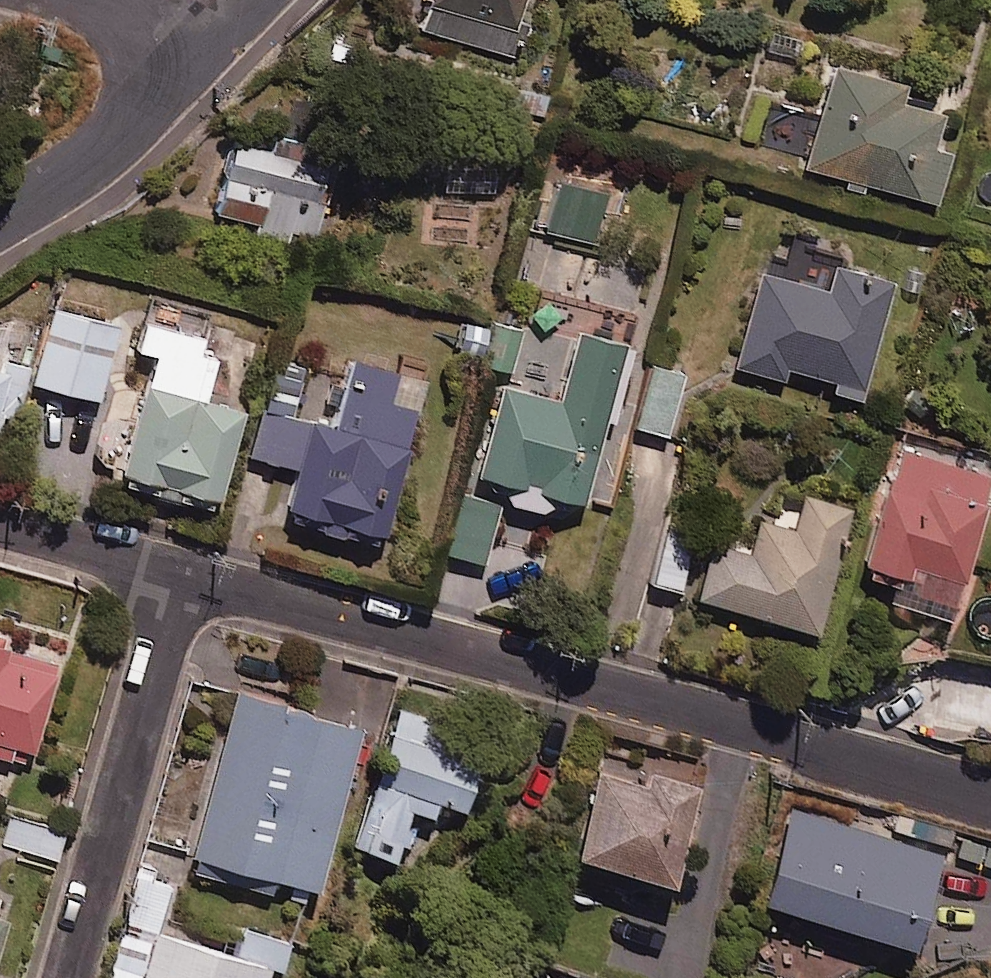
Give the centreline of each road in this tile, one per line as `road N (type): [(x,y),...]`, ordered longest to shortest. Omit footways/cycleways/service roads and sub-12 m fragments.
road 1 (residential): [(990,799),(175,575)]
road 2 (residential): [(175,575),(65,977)]
road 3 (residential): [(0,224),(107,150),(221,37)]
road 4 (residential): [(175,575),(0,530)]
road 5 (residential): [(101,0),(221,37)]

